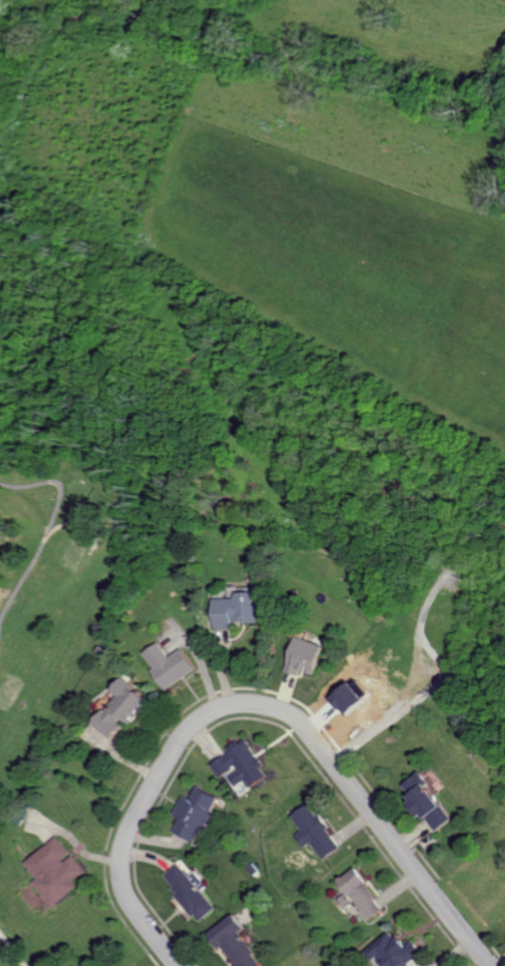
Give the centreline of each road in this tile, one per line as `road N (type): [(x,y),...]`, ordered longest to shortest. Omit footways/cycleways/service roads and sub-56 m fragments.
road 1 (residential): [(177,965),(124,894),(121,856),(189,728),(243,702),(289,712),(307,725),(493,965)]

